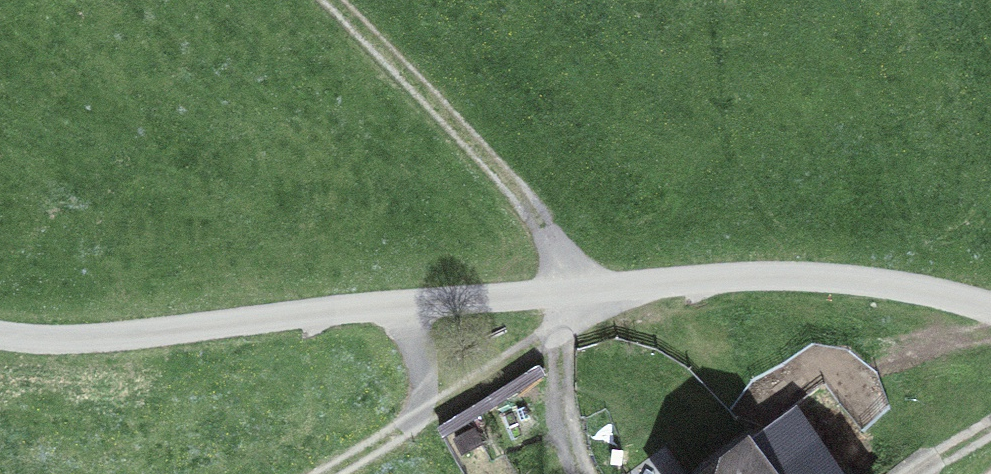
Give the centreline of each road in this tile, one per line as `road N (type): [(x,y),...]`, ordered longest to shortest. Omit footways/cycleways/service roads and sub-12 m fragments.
road 1 (track): [(0,335),(115,337),(585,291)]
road 2 (track): [(585,291),(766,279),(990,305)]
road 3 (track): [(335,0),(514,188),(585,291)]
road 4 (track): [(318,473),(543,339),(585,291)]

